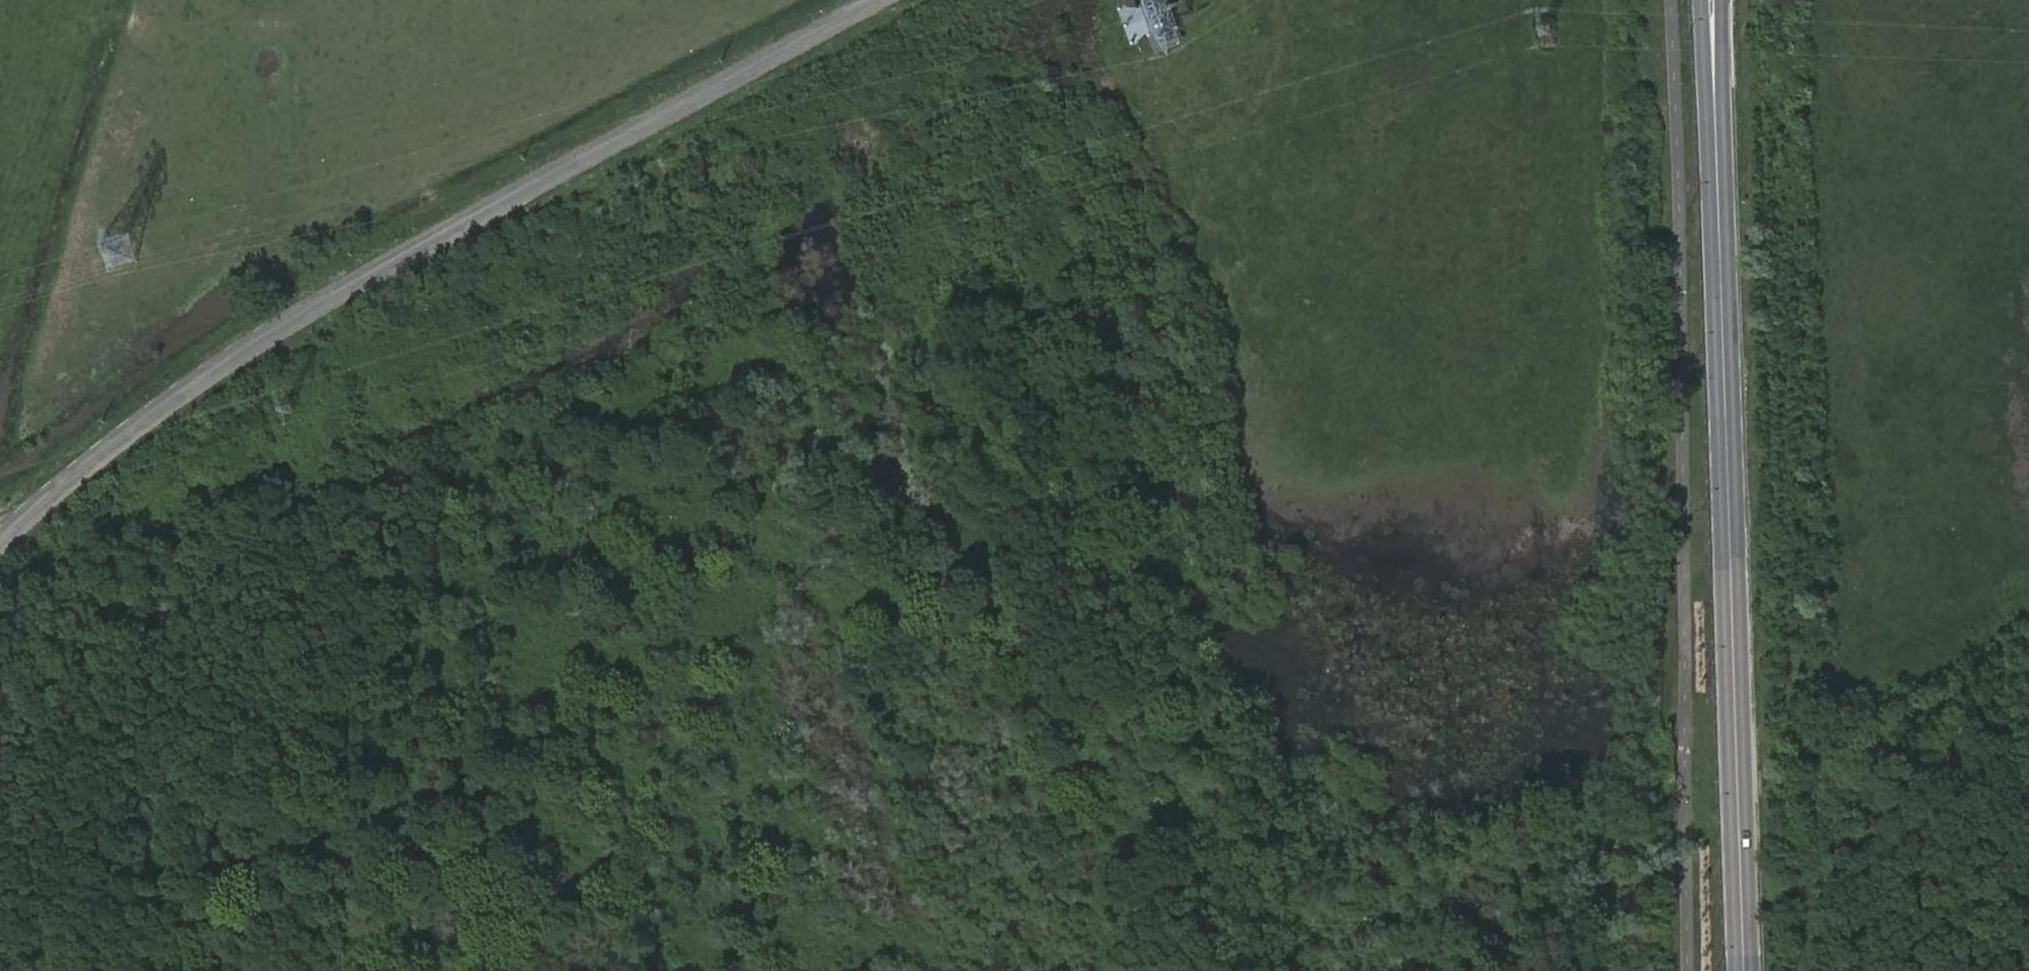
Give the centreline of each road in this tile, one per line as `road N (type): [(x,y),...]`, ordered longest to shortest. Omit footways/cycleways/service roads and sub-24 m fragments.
road 1 (unclassified): [(882,0),(412,253),(207,379),(38,513),(0,554)]
road 2 (secondary): [(1746,970),(1716,76)]

